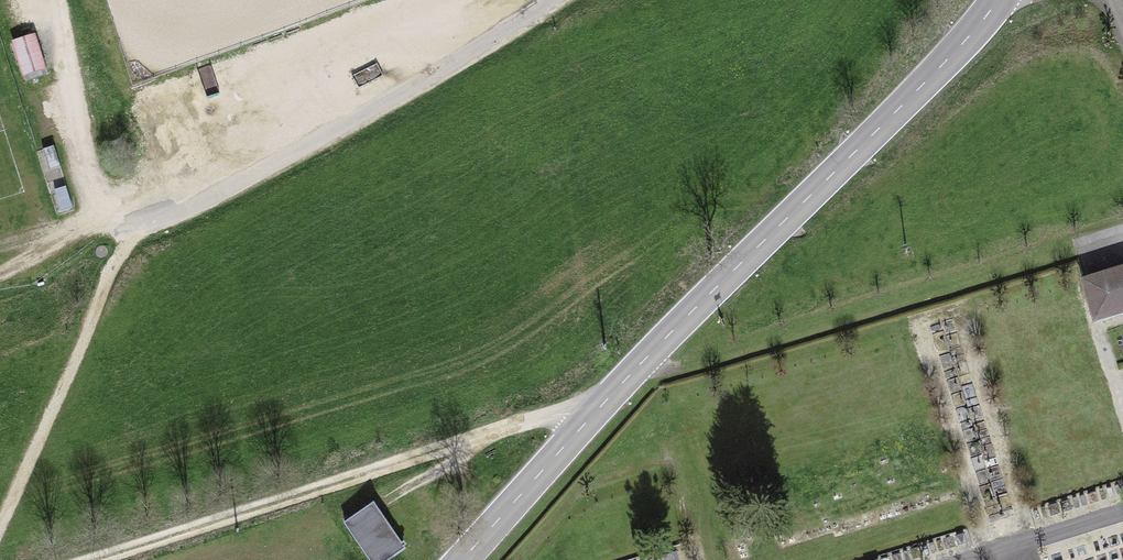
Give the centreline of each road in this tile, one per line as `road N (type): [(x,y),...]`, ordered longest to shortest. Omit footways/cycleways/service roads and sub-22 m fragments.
road 1 (secondary): [(464,559),(642,362),(984,23),(998,0)]
road 2 (track): [(95,559),(371,478),(521,424),(563,415),(588,421)]
road 3 (unclassified): [(554,0),(206,198),(133,223)]
road 4 (track): [(642,362),(687,369),(1078,255)]
road 5 (track): [(133,223),(0,526)]
road 6 (track): [(133,223),(79,232),(0,275)]

